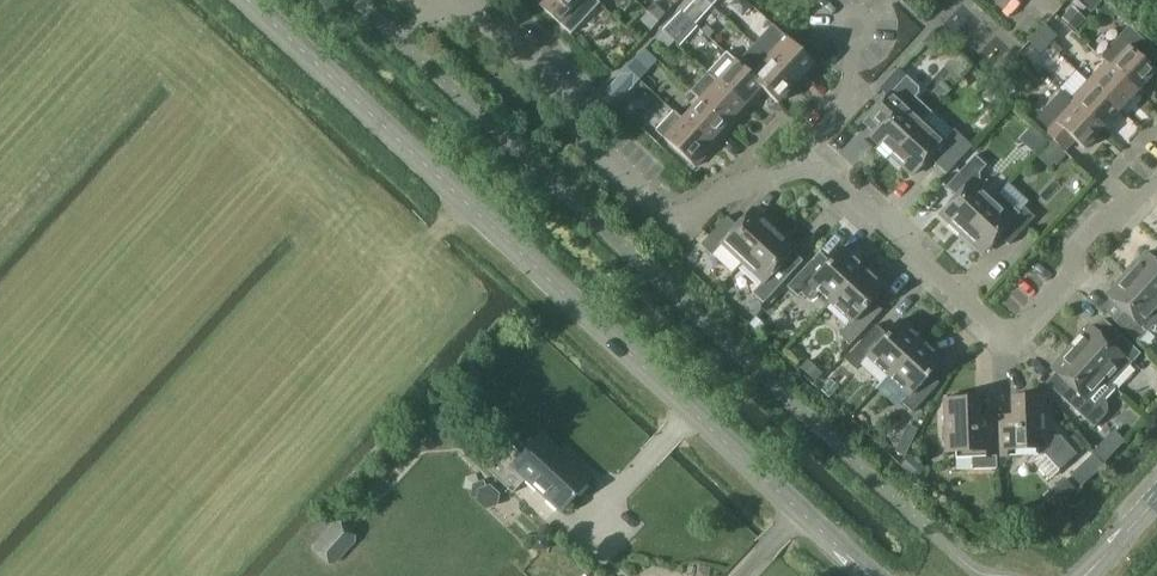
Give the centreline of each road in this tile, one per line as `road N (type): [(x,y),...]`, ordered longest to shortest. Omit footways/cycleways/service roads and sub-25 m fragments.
road 1 (tertiary): [(869,575),(251,0)]
road 2 (residential): [(797,158),(905,242),(1006,340),(1069,277),(1077,243),(1091,227),(1132,208),(1156,180)]
road 3 (residential): [(442,15),(676,225),(797,158)]
road 4 (track): [(275,149),(400,269),(285,397)]
road 5 (residential): [(797,158),(853,97),(854,26)]

